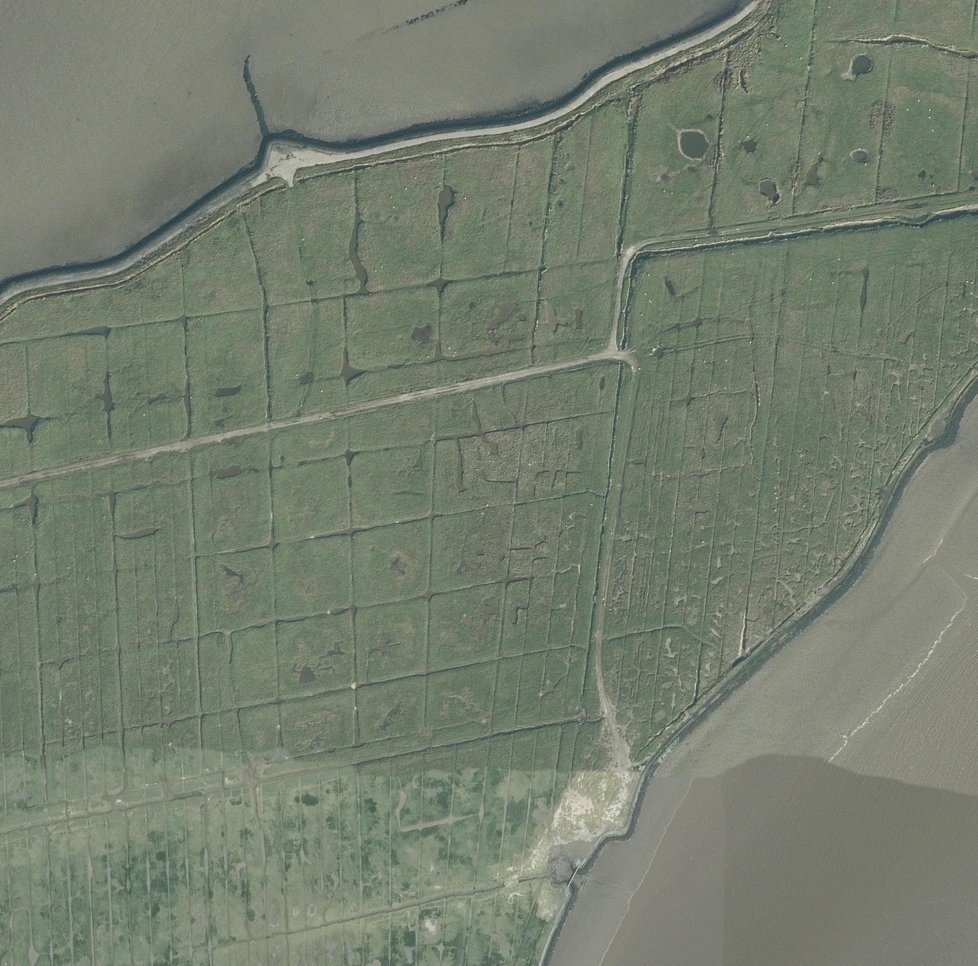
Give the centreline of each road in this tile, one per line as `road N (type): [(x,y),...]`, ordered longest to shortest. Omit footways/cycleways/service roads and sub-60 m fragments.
road 1 (track): [(0,483),(631,356),(637,375),(598,653),(629,770)]
road 2 (track): [(608,356),(622,263),(639,244),(977,194)]

